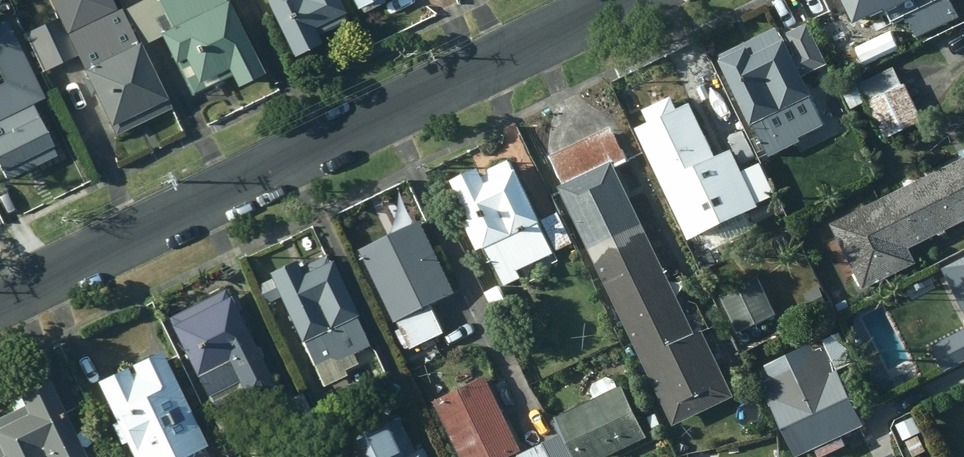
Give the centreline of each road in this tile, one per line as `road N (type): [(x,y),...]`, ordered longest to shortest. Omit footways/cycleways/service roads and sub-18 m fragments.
road 1 (residential): [(628,0),(0,304)]

